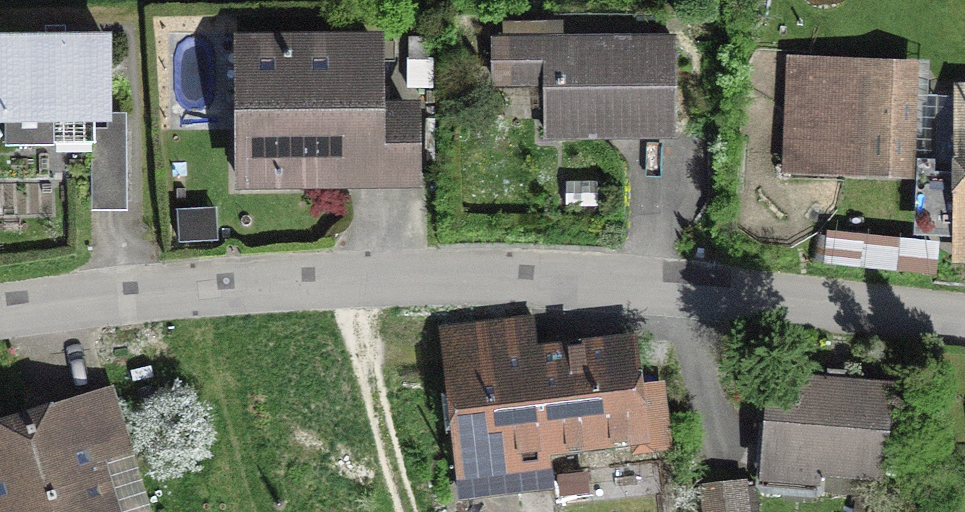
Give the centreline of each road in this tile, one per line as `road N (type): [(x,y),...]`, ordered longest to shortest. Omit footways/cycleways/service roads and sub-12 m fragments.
road 1 (residential): [(0,314),(144,294),(441,275),(656,286),(964,325)]

